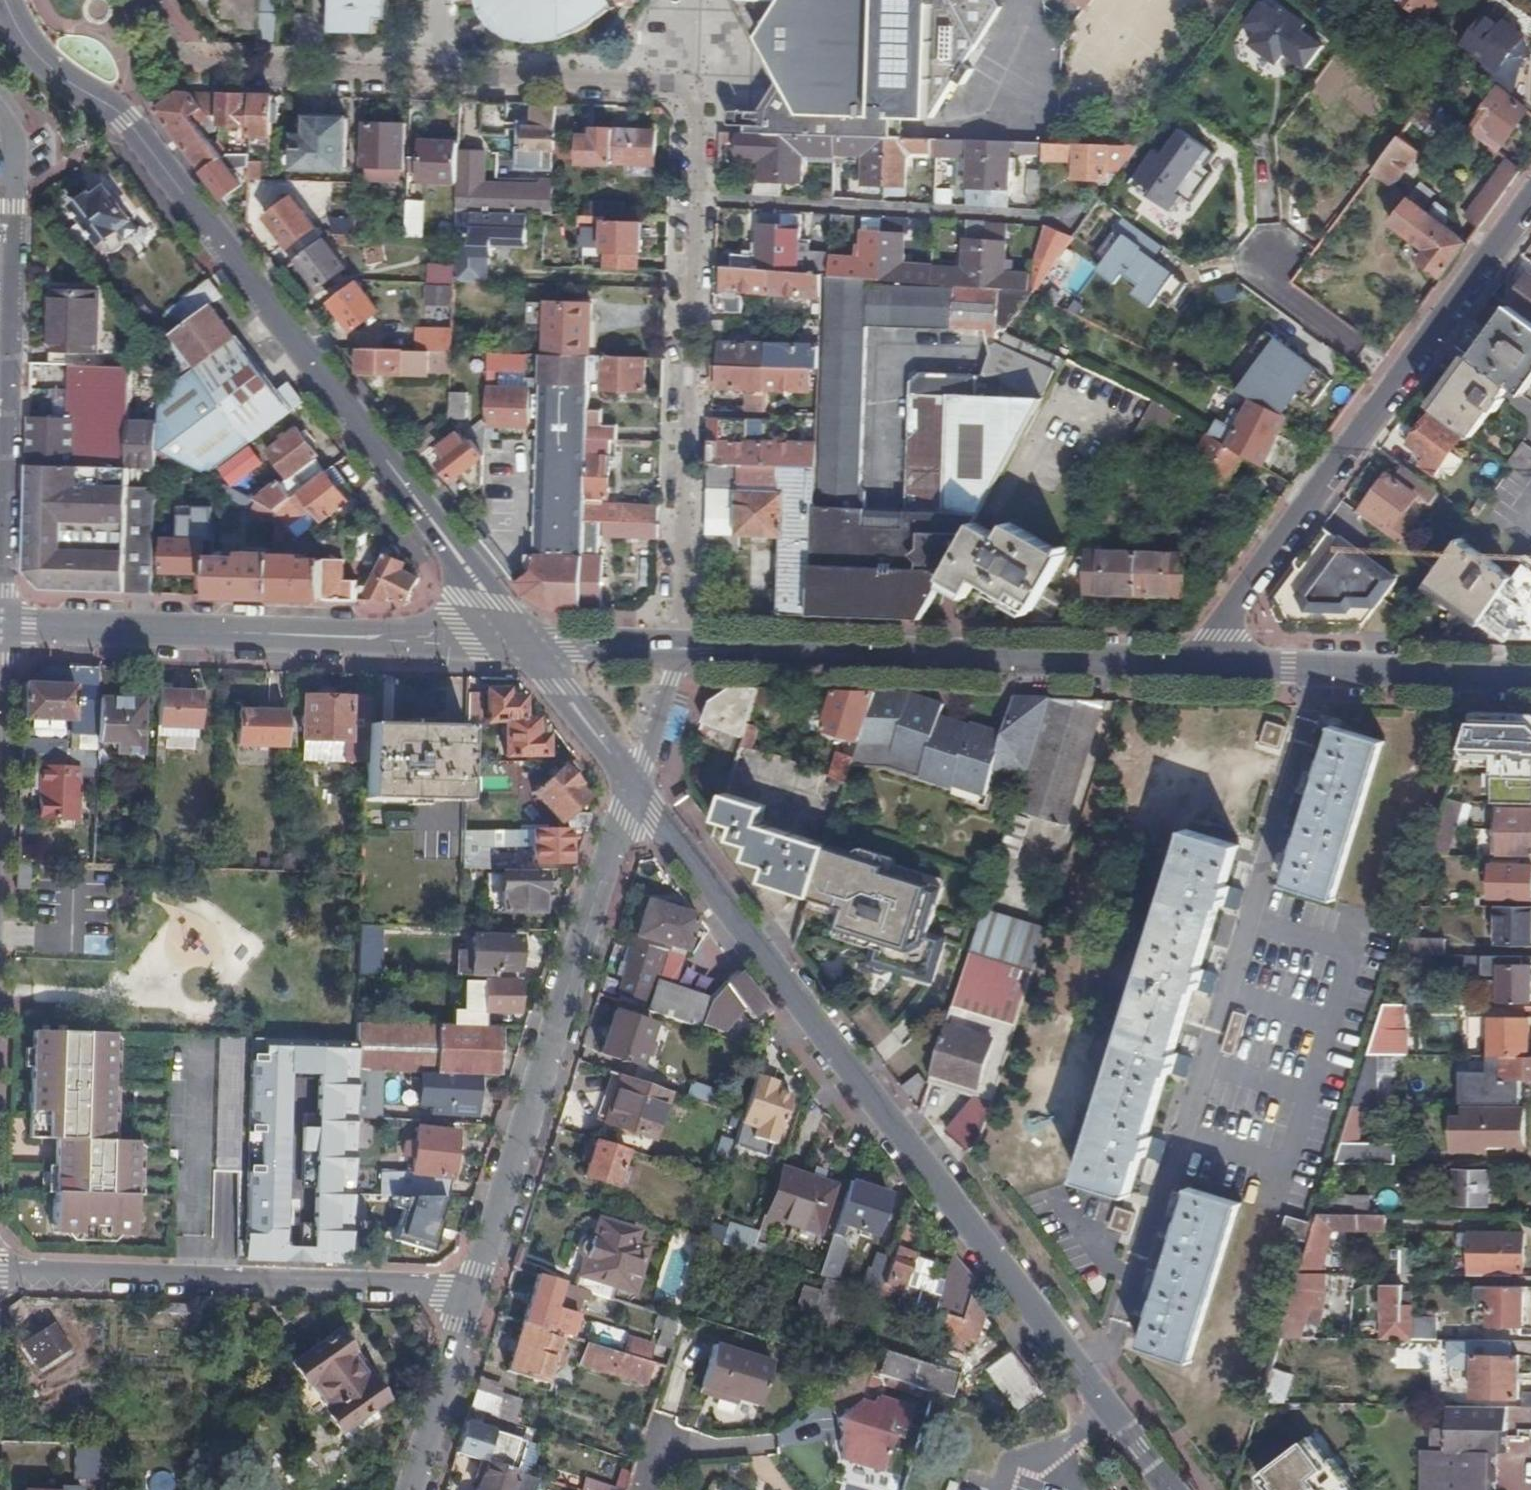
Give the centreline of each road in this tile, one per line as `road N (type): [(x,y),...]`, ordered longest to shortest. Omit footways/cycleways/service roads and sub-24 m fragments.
road 1 (residential): [(681,648),(697,113),(685,90),(184,67),(135,0)]
road 2 (tertiary): [(1170,1489),(636,781)]
road 3 (tertiary): [(520,641),(125,120),(45,63),(5,0)]
road 4 (residential): [(473,1289),(636,781)]
road 5 (secondary): [(520,641),(0,625)]
road 6 (residential): [(0,625),(13,140),(0,109)]
road 7 (secondary): [(1195,664),(681,648)]
road 8 (residential): [(0,1274),(473,1289)]
road 9 (residential): [(1407,381),(1195,664)]
road 10 (secondary): [(1530,676),(1195,664)]
road 11 (residential): [(1530,206),(1407,381)]
road 12 (residential): [(410,1489),(473,1289)]
road 13 (residential): [(1407,381),(1279,287),(1269,255)]
road 14 (tertiary): [(636,781),(520,641)]
road 15 (secondary): [(681,648),(520,641)]
road 16 (residential): [(762,1444),(651,1446),(638,1489)]
road 17 (residential): [(636,781),(681,648)]

